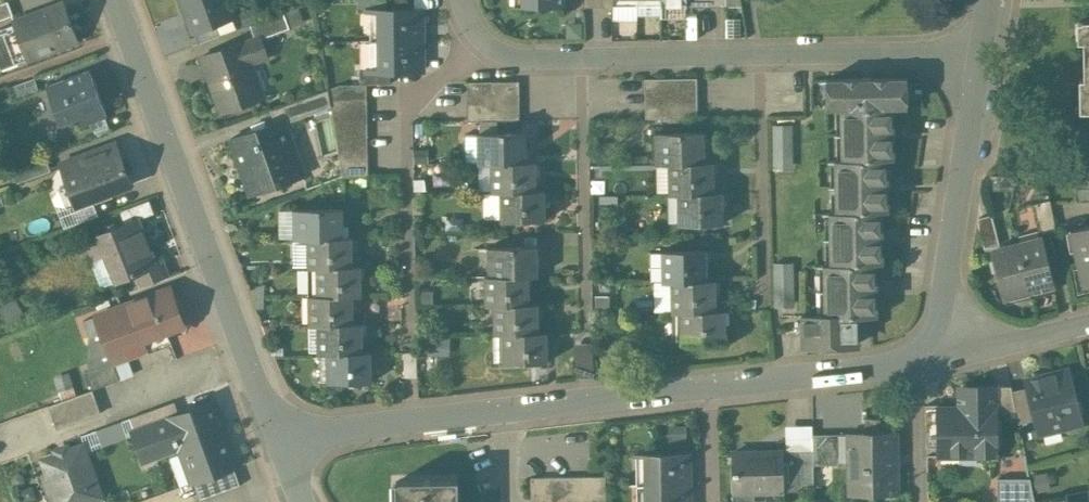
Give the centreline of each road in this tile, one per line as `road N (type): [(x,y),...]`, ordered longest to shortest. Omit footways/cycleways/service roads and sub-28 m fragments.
road 1 (residential): [(278,435),(879,369),(939,330)]
road 2 (residential): [(466,0),(503,47),(579,55),(988,42)]
road 3 (residential): [(278,435),(115,0)]
road 4 (residential): [(939,330),(988,42)]
road 5 (residential): [(939,330),(996,346),(1088,322)]

